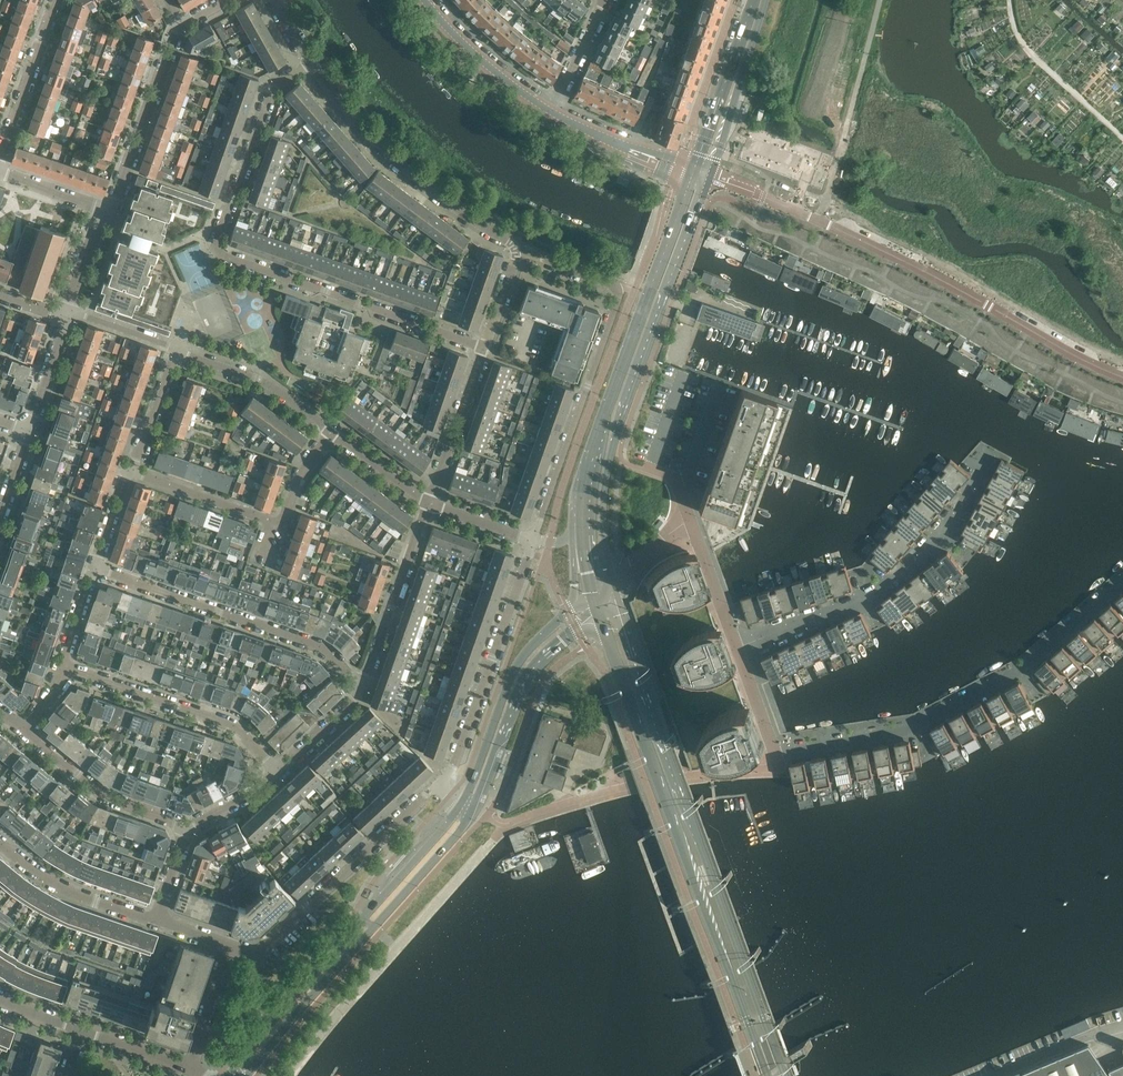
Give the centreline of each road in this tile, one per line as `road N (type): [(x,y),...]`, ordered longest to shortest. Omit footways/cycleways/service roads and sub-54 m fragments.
road 1 (primary): [(783,1075),(611,586)]
road 2 (residential): [(484,349),(213,246),(277,82),(308,62)]
road 3 (primary): [(597,616),(767,1075)]
road 4 (tertiary): [(1122,375),(1072,355),(930,272),(706,179)]
road 5 (primary): [(611,586),(603,503),(618,419),(706,179)]
road 6 (residential): [(773,743),(916,722),(1021,663),(1122,575)]
road 7 (residential): [(533,540),(617,288),(515,249)]
road 8 (primary): [(692,175),(606,406),(583,487),(582,524)]
road 9 (secondary): [(462,804),(228,1075)]
road 10 (secondary): [(246,1075),(471,812)]
road 11 (residential): [(996,453),(940,531),(875,590),(738,649)]
road 12 (residential): [(364,695),(320,647),(98,568)]
road 13 (residential): [(515,249),(392,156),(308,62)]
road 14 (residential): [(230,946),(256,954),(437,785)]
road 15 (residential): [(437,785),(455,763),(533,540)]
road 16 (secondary): [(592,599),(518,662),(462,804)]
road 17 (residential): [(275,773),(229,724),(63,668)]
road 18 (secondary): [(471,812),(524,680),(597,616)]
road 19 (residential): [(364,695),(431,505)]
road 20 (residential): [(112,214),(178,29)]
road 21 (residential): [(186,829),(89,783),(24,728)]
road 22 (primary): [(706,179),(765,0)]
road 23 (primary): [(753,0),(692,175)]
road 24 (residential): [(157,915),(53,880),(0,834)]
road 25 (residential): [(331,432),(271,382),(176,349)]
road 26 (residential): [(0,162),(53,0)]
road 27 (tertiary): [(550,111),(484,63),(424,0)]
road 28 (residential): [(431,505),(484,349)]
road 29 (tertiary): [(692,175),(550,111)]
road 30 (residential): [(277,522),(132,469)]
road 31 (residential): [(738,649),(691,518)]
road 32 (residential): [(191,1073),(230,946)]
road 33 (residential): [(132,469),(176,349)]
road 34 (residential): [(550,111),(605,0)]
road 35 (residential): [(431,505),(331,432)]

